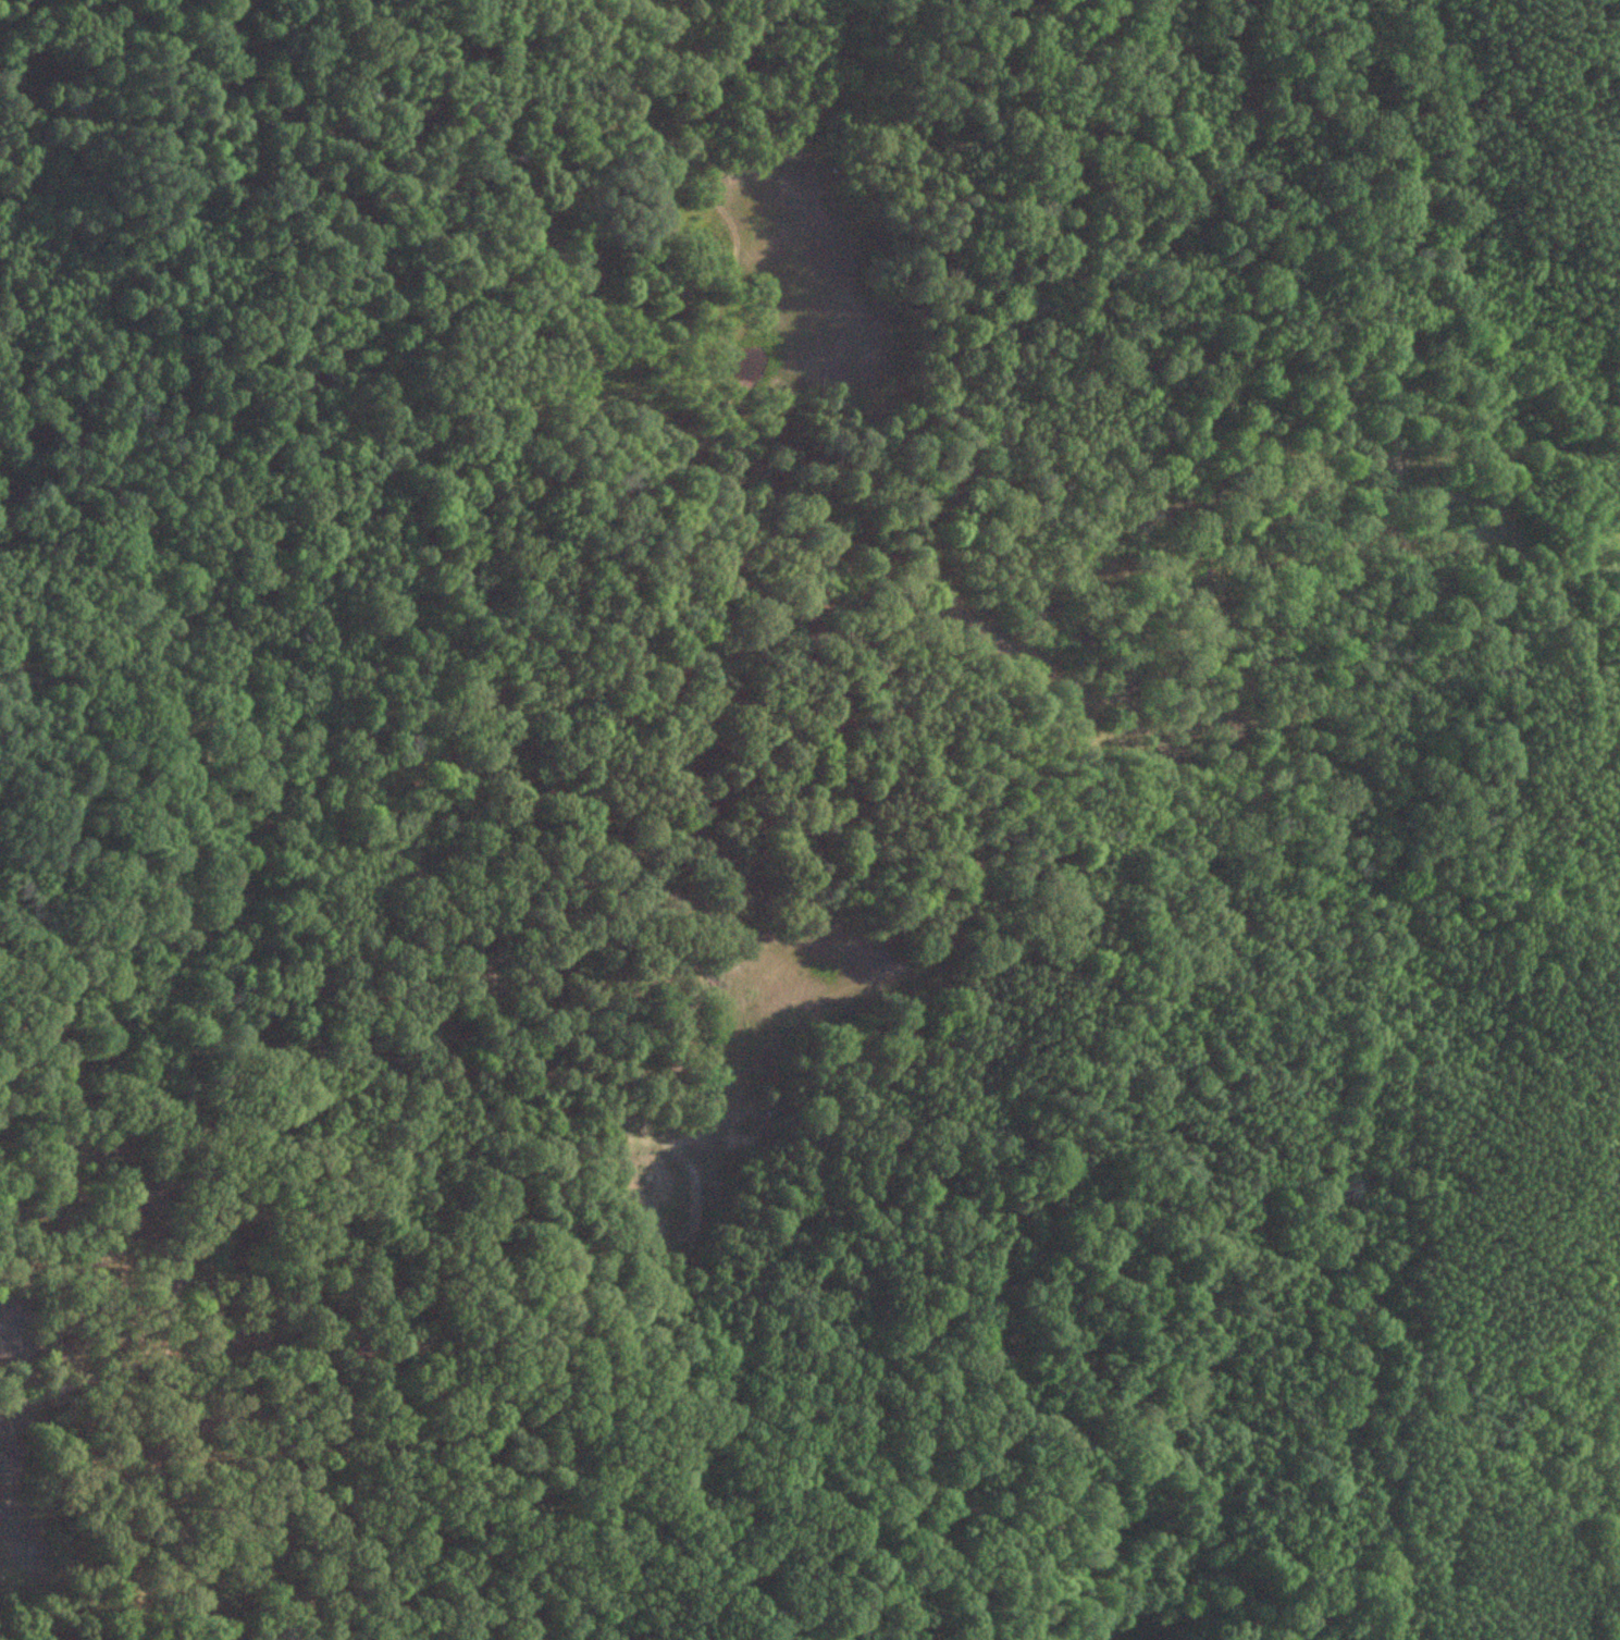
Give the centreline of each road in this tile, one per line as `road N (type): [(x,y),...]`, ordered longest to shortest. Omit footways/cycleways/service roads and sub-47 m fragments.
road 1 (track): [(731,399),(783,494),(820,529),(1054,667),(1075,689),(1084,742),(1071,777),(1060,892),(1050,912),(795,1012),(776,1032),(756,1096),(739,1115),(689,1140),(621,1132),(430,1076),(367,1076),(258,1134),(220,1192),(160,1345),(0,1408)]

